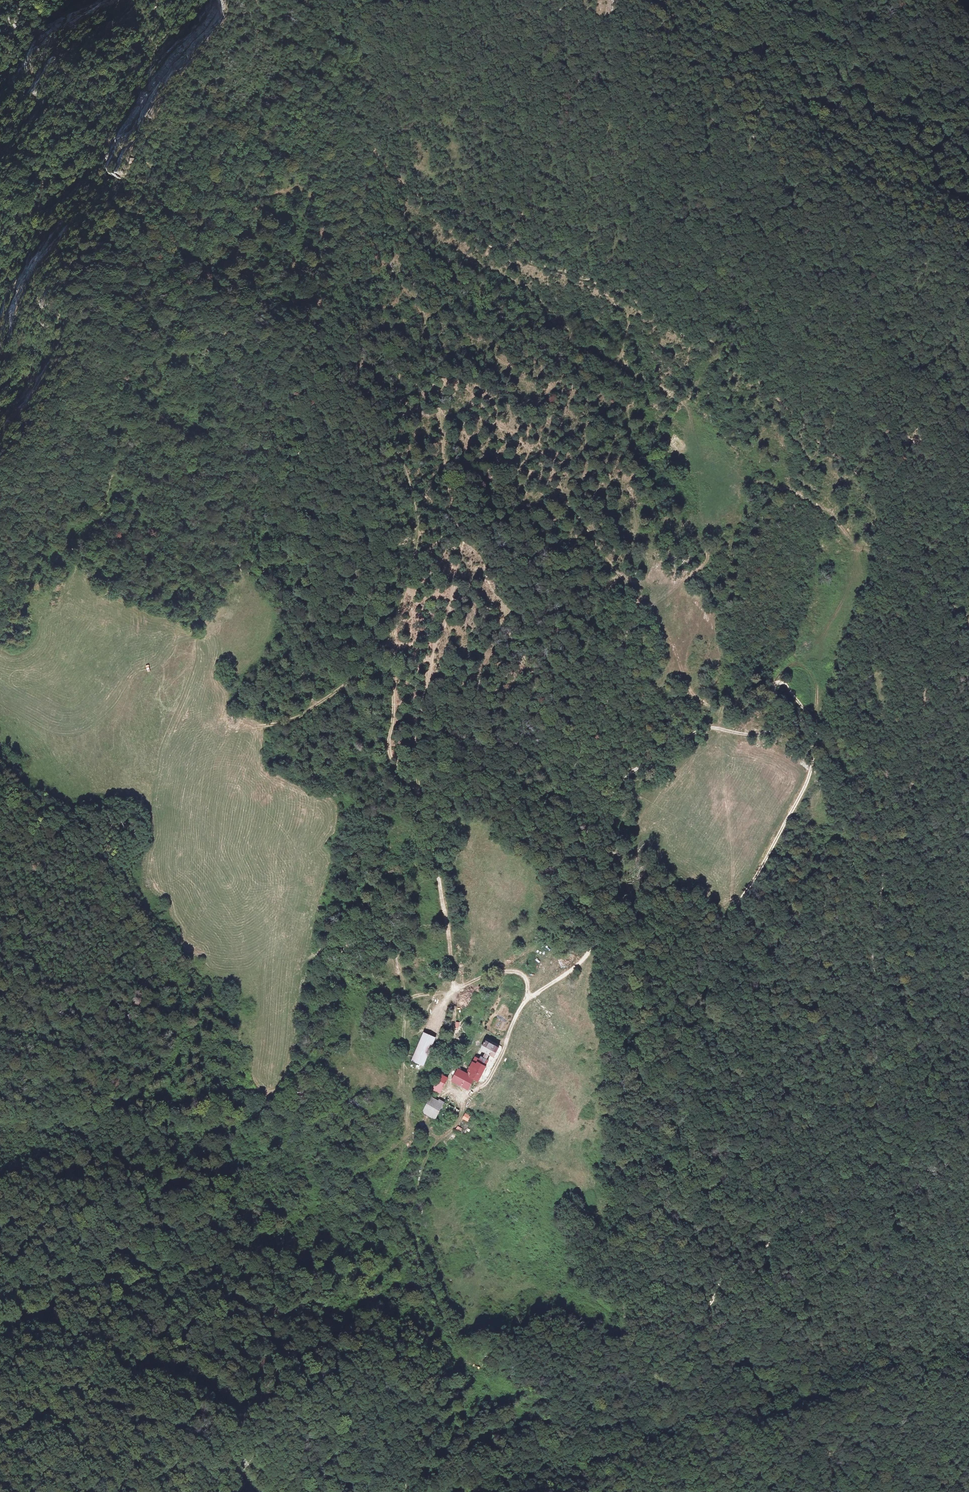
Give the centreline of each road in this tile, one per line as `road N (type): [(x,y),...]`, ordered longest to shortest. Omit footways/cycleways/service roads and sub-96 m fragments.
road 1 (track): [(699,1329),(713,1282),(691,1208),(730,1112),(732,1076),(715,1011),(715,978),(725,930),(804,787),(814,743),(815,723),(785,685),(775,685),(775,723),(764,733),(696,732),(627,774),(577,847),(573,909),(561,926),(493,973),(406,1001),(407,1126),(449,1133),(461,1095)]
road 2 (track): [(421,799),(419,730),(459,556),(459,511),(436,398),(543,461),(621,579),(670,583),(698,573),(723,551),(734,563),(740,684),(775,723)]
road 3 (track): [(385,646),(388,746),(425,811),(456,989),(451,1091),(485,1085),(525,1001),(593,947),(577,847)]
road 4 (track): [(894,1151),(879,1117),(874,931),(889,838),(920,760),(924,696),(968,618)]
road 5 (track): [(723,551),(690,410),(561,328),(528,291),(477,266),(458,246),(410,233)]
road 6 (track): [(385,646),(414,546),(415,508),(369,369),(306,286),(279,225)]
road 7 (track): [(777,684),(832,621),(856,573),(855,550),(833,515),(798,493),(705,471)]
road 8 (track): [(894,1151),(793,1207),(767,1237),(760,1257),(766,1294),(753,1310),(699,1329)]
road 9 (track): [(411,1129),(374,1222),(377,1236),(463,1363)]
road 10 (track): [(260,727),(301,716),(353,679),(377,649),(400,645),(433,666)]
road 11 (track): [(620,1317),(624,1354),(653,1380),(665,1380),(699,1329)]

